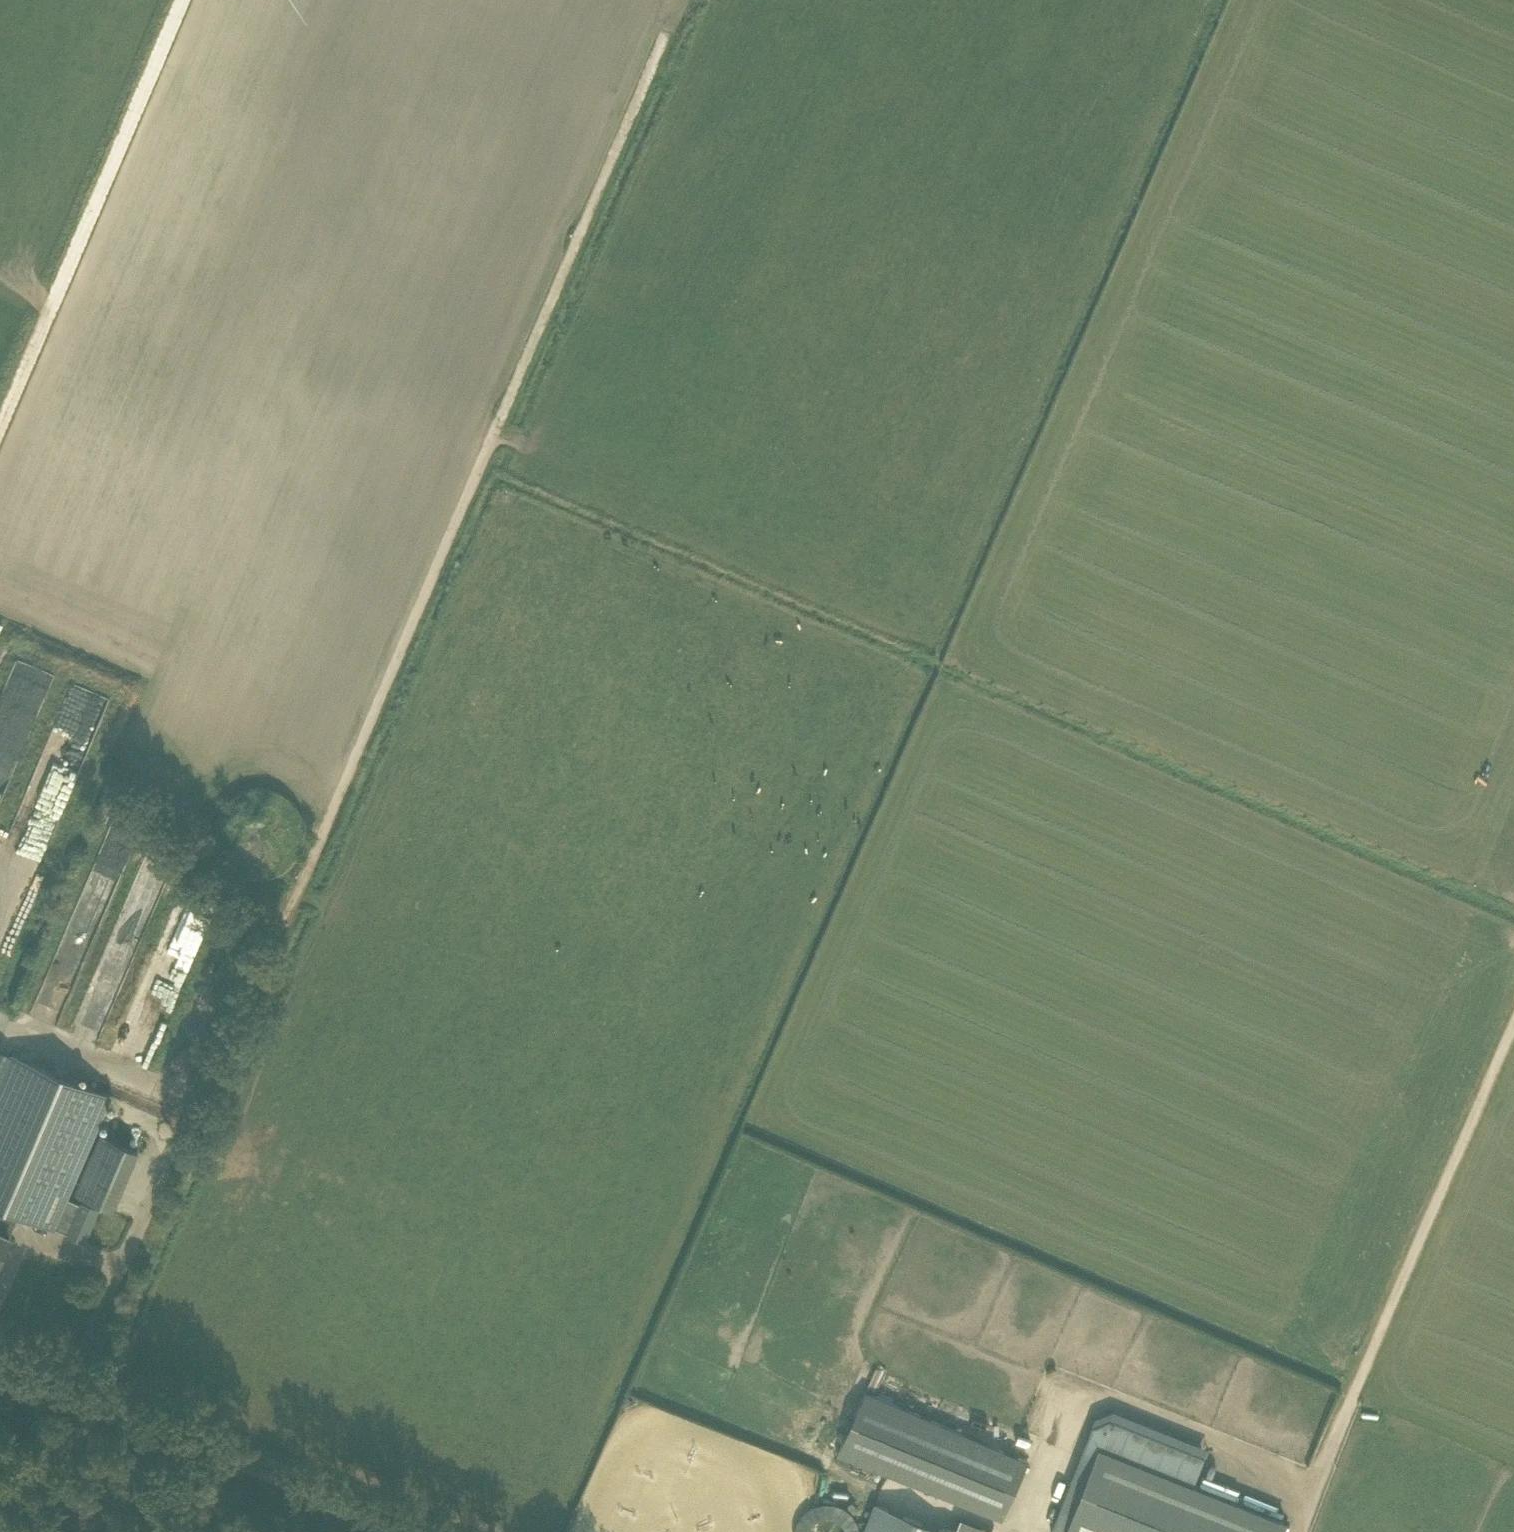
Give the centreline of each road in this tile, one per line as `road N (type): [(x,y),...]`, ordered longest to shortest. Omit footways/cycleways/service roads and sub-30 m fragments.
road 1 (track): [(665,32),(81,1383)]
road 2 (tertiary): [(427,1531),(0,1348)]

